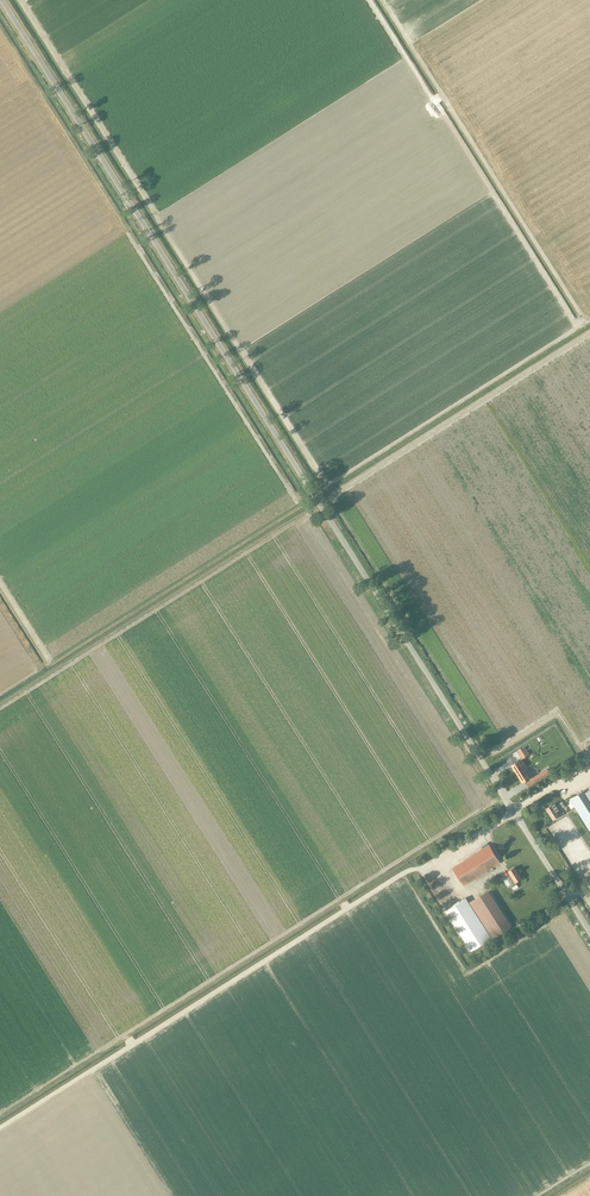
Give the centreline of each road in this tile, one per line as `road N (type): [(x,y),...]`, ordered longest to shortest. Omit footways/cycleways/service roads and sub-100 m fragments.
road 1 (unclassified): [(589,933),(2,0)]

